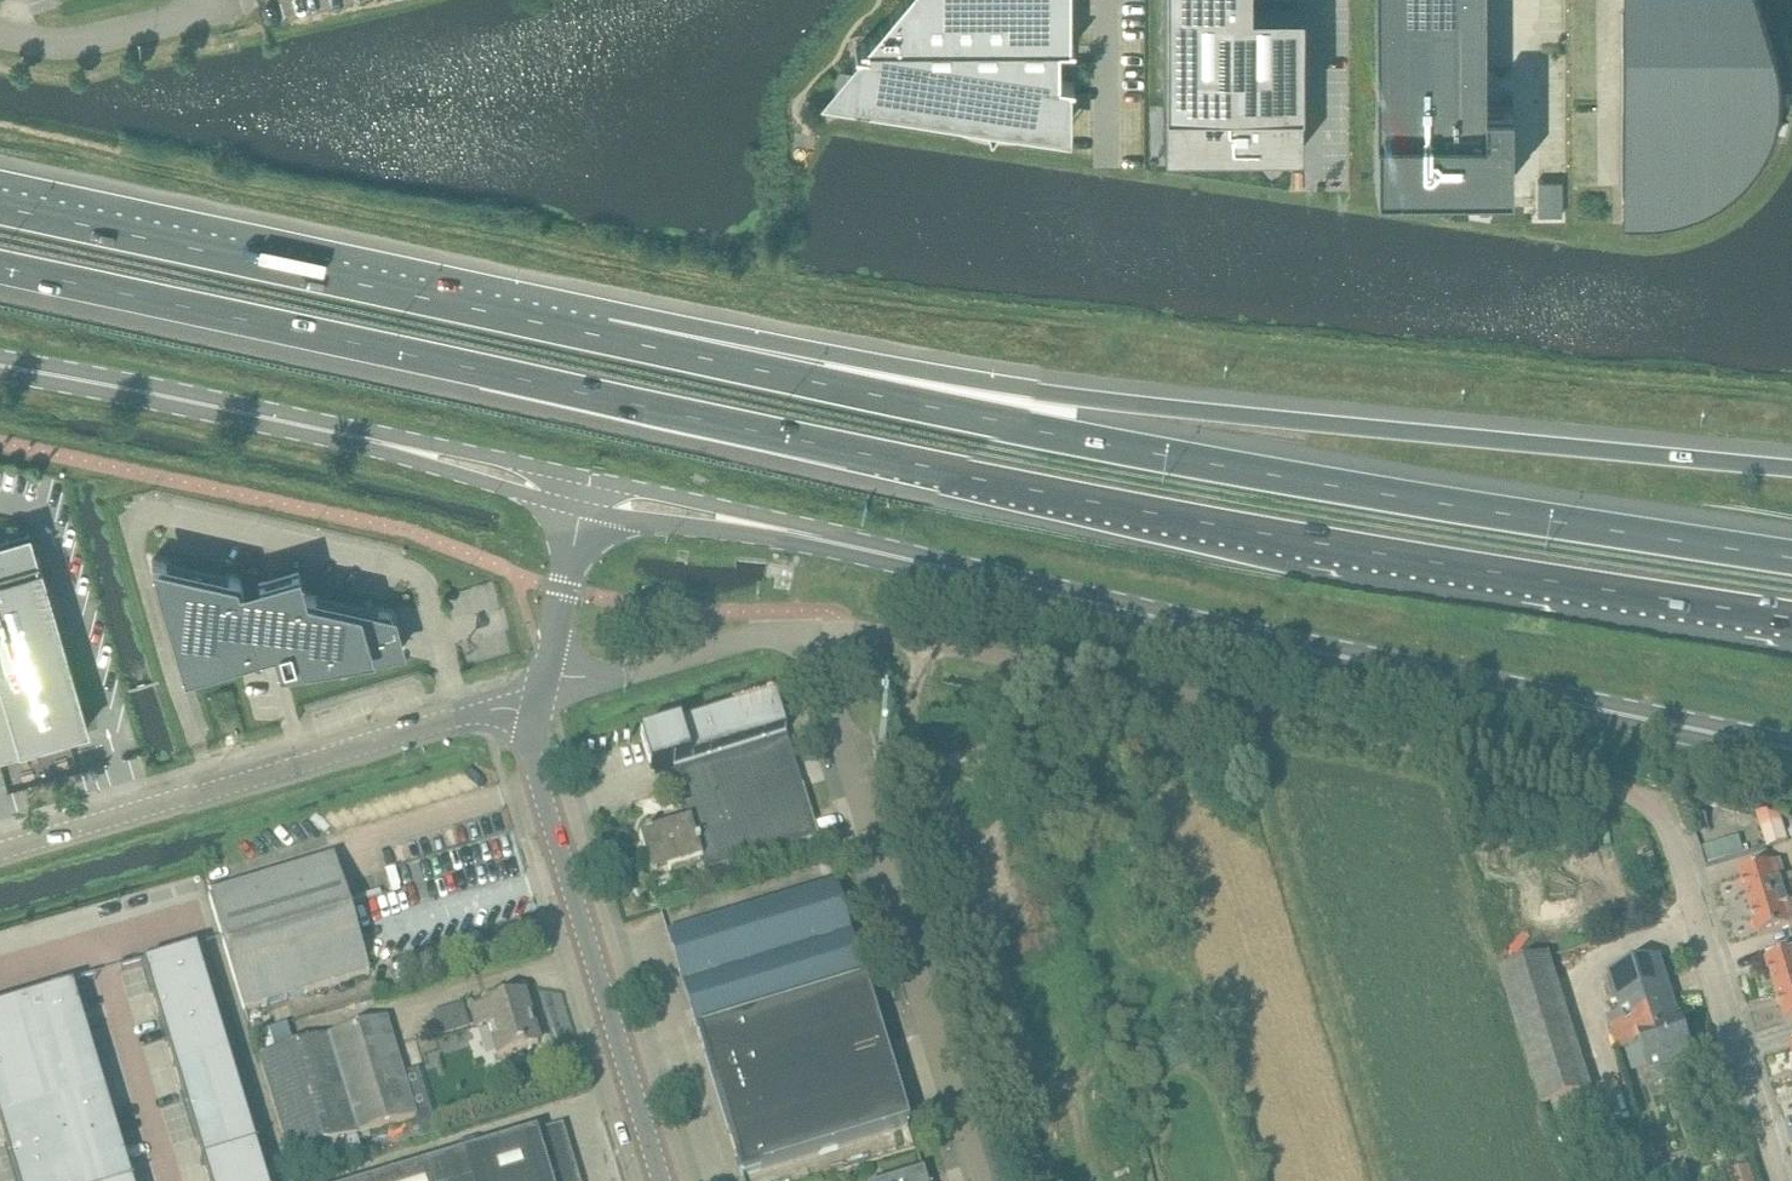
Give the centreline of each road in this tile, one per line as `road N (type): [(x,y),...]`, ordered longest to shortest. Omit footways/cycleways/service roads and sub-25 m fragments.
road 1 (motorway): [(0,269),(937,470),(1791,615)]
road 2 (residential): [(1781,1180),(1677,849),(1651,804),(1622,789),(968,647),(847,626),(810,628)]
road 3 (motorway): [(1791,555),(976,418),(633,342)]
road 4 (motorway): [(1791,465),(1062,399),(633,342)]
road 5 (secondary): [(1791,749),(749,527)]
road 6 (motorway): [(633,342),(0,208)]
road 7 (unclassified): [(980,1180),(810,628)]
road 8 (unclassified): [(0,851),(538,696)]
road 9 (tertiary): [(664,1180),(529,736),(538,696)]
road 10 (secondary): [(0,367),(399,449)]
road 11 (residential): [(810,628),(760,631),(538,696)]
road 12 (unclassified): [(0,32),(68,47),(226,6)]
road 13 (tertiary): [(538,696),(581,508)]
road 14 (secondary): [(588,479),(454,448),(399,449)]
road 15 (secondary): [(399,449),(504,492),(581,508)]
road 16 (secondary): [(581,508),(639,523),(749,527)]
road 17 (secondary): [(749,527),(695,502),(588,479)]

